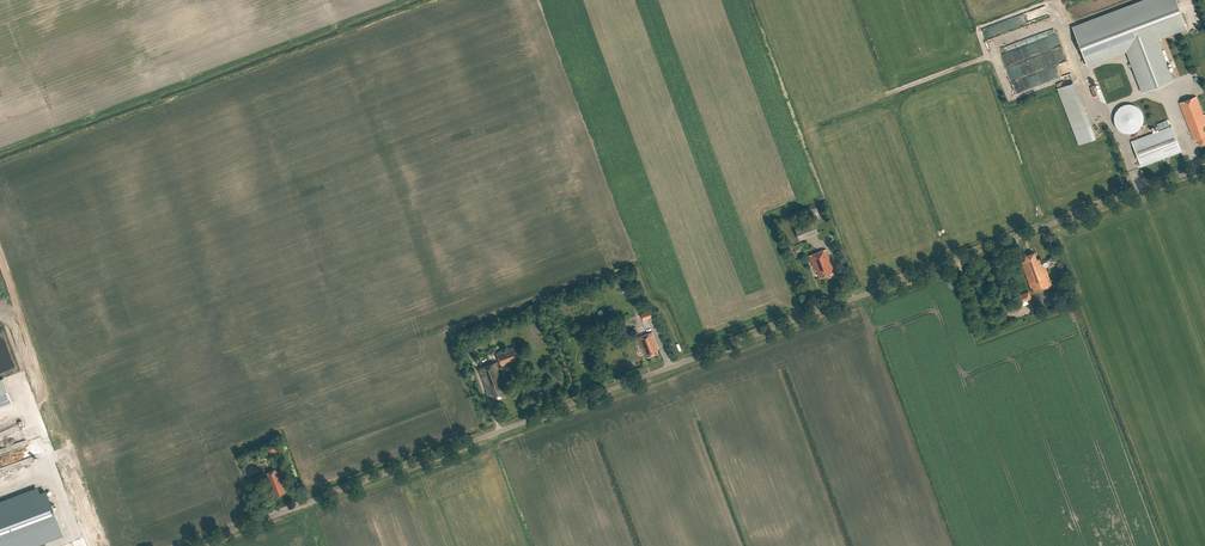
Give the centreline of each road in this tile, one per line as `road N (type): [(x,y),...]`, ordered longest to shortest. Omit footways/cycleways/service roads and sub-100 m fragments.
road 1 (unclassified): [(193,545),(1204,167)]
road 2 (track): [(686,361),(665,309),(646,299),(534,0)]
road 3 (track): [(107,545),(0,259)]

